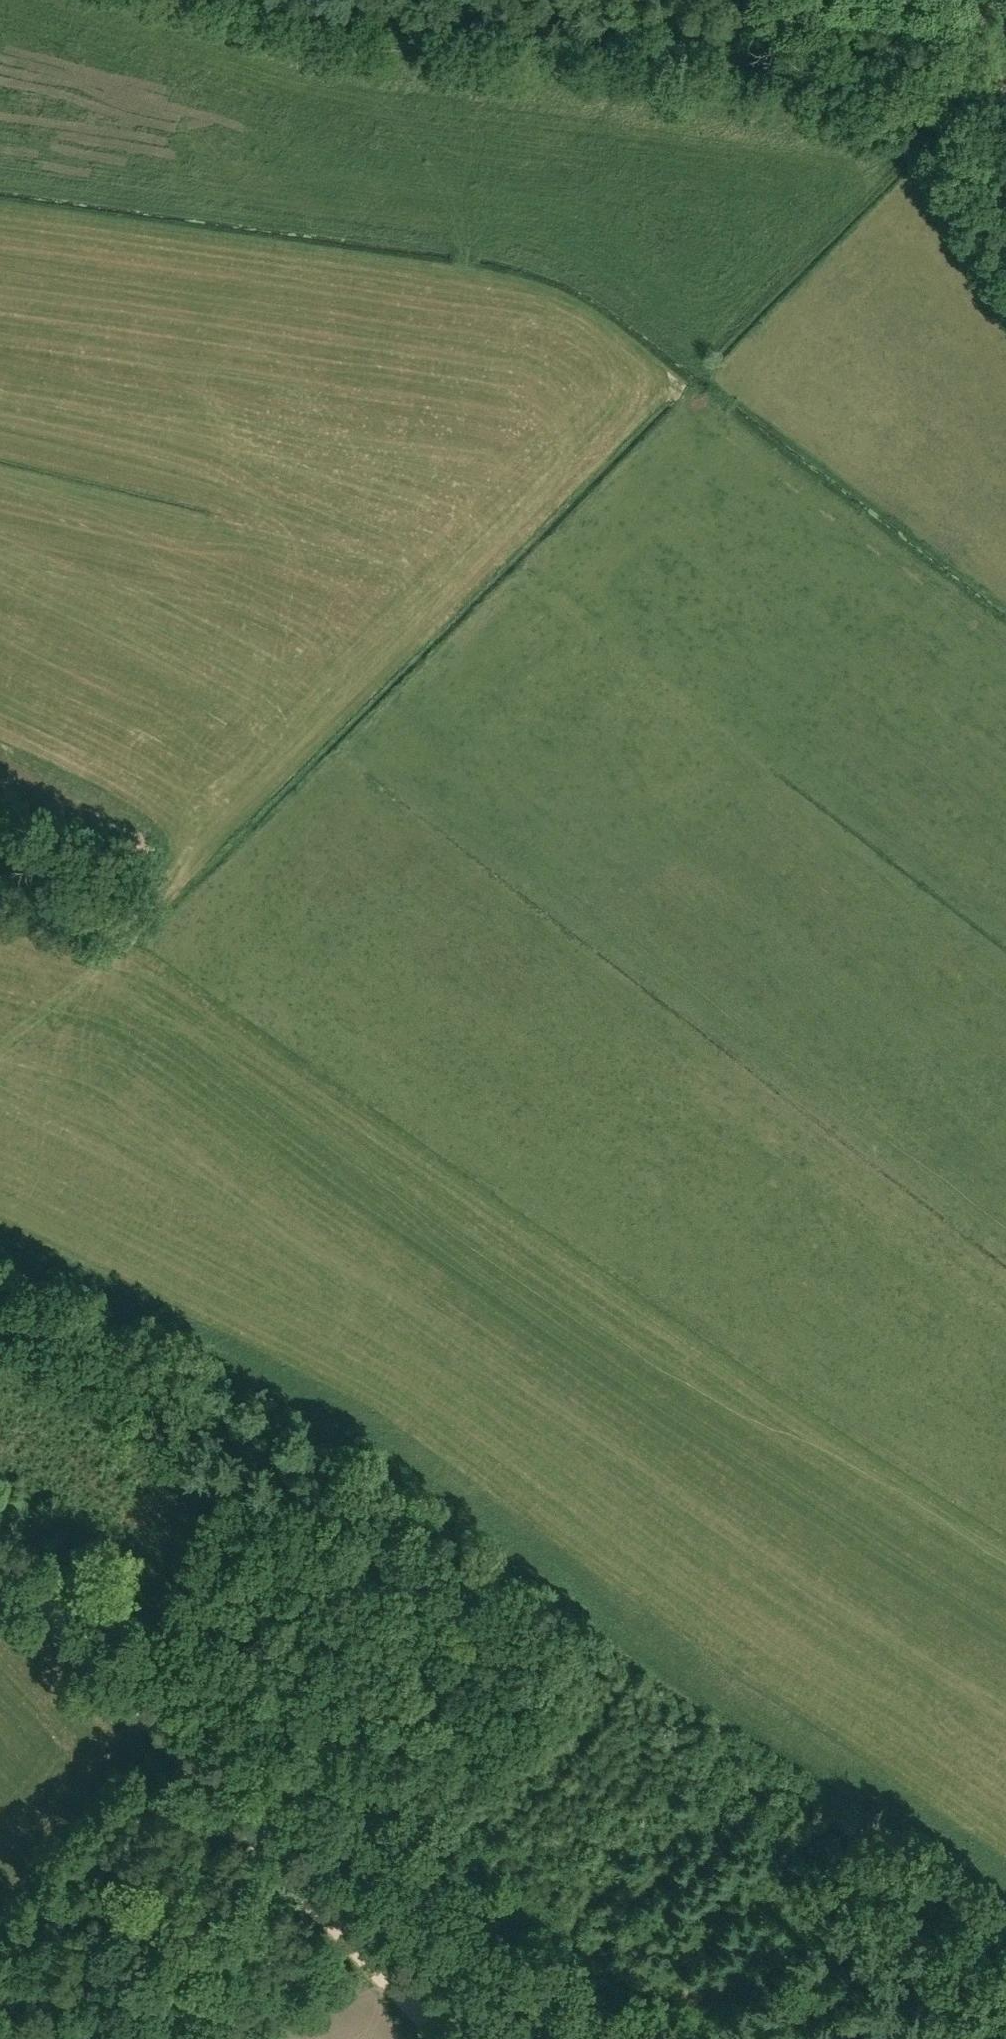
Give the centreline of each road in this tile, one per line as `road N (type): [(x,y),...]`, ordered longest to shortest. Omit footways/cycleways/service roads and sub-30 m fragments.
road 1 (track): [(440,2038),(0,1566)]
road 2 (track): [(1005,112),(881,47),(666,56),(581,51)]

